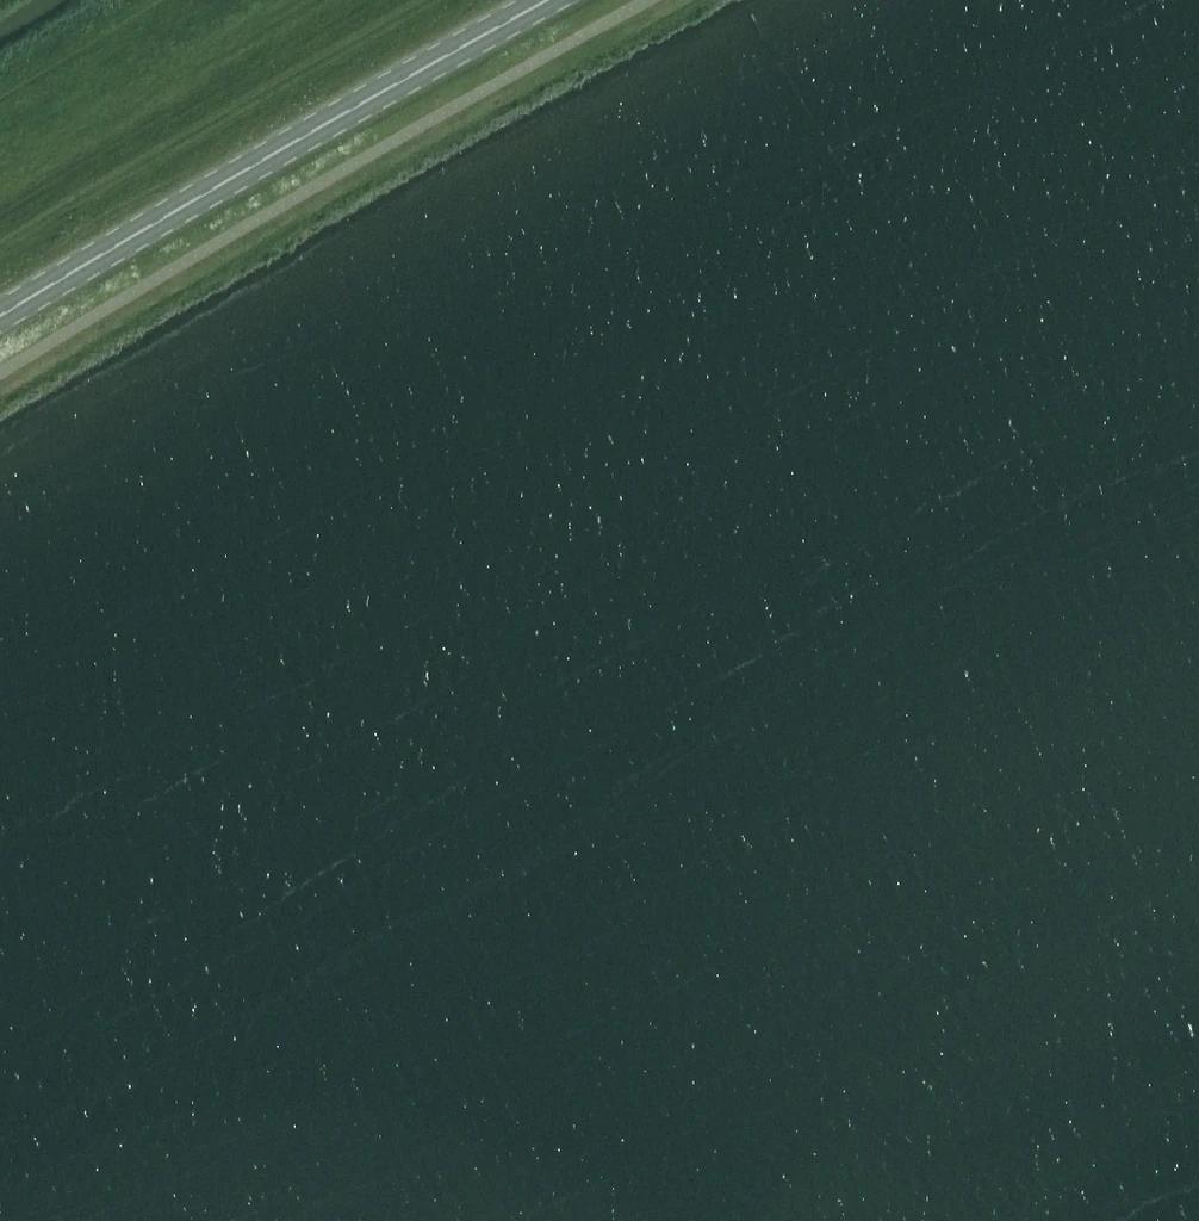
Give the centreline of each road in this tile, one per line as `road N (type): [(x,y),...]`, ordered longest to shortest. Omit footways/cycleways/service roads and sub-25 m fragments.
road 1 (primary): [(0,317),(249,163),(547,0)]

